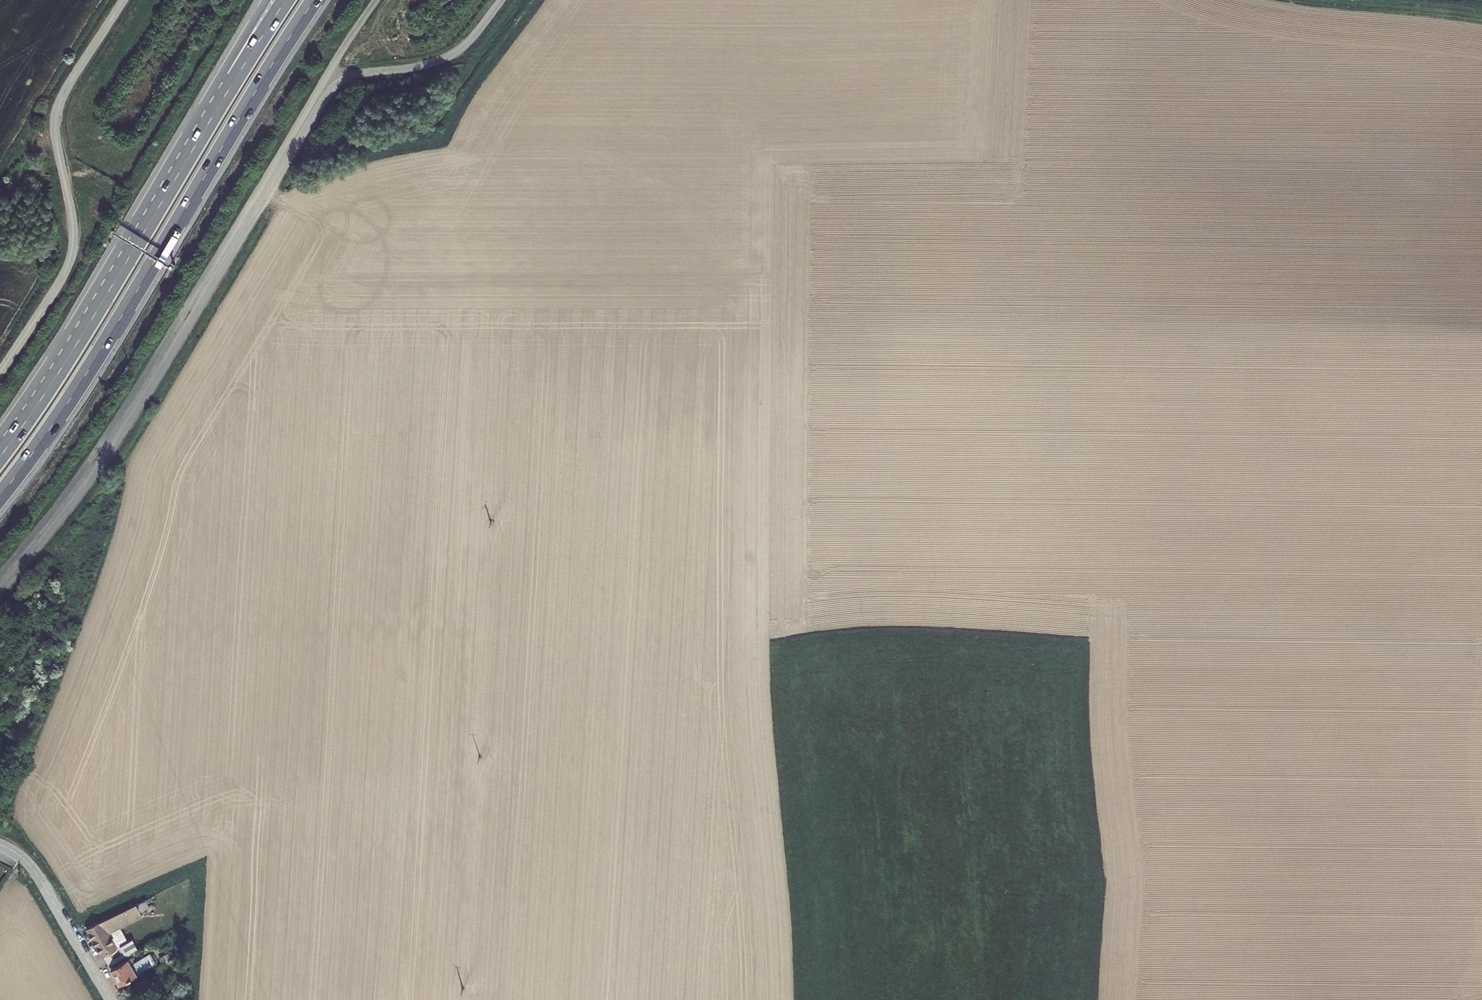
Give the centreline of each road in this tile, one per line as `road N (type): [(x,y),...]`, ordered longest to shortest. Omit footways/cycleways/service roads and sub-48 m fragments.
road 1 (trunk): [(0,497),(92,366),(315,0)]
road 2 (trunk): [(287,0),(134,249)]
road 3 (trunk): [(268,0),(134,249)]
road 4 (trunk): [(134,249),(0,459)]
road 5 (residential): [(0,846),(40,879),(109,999)]

